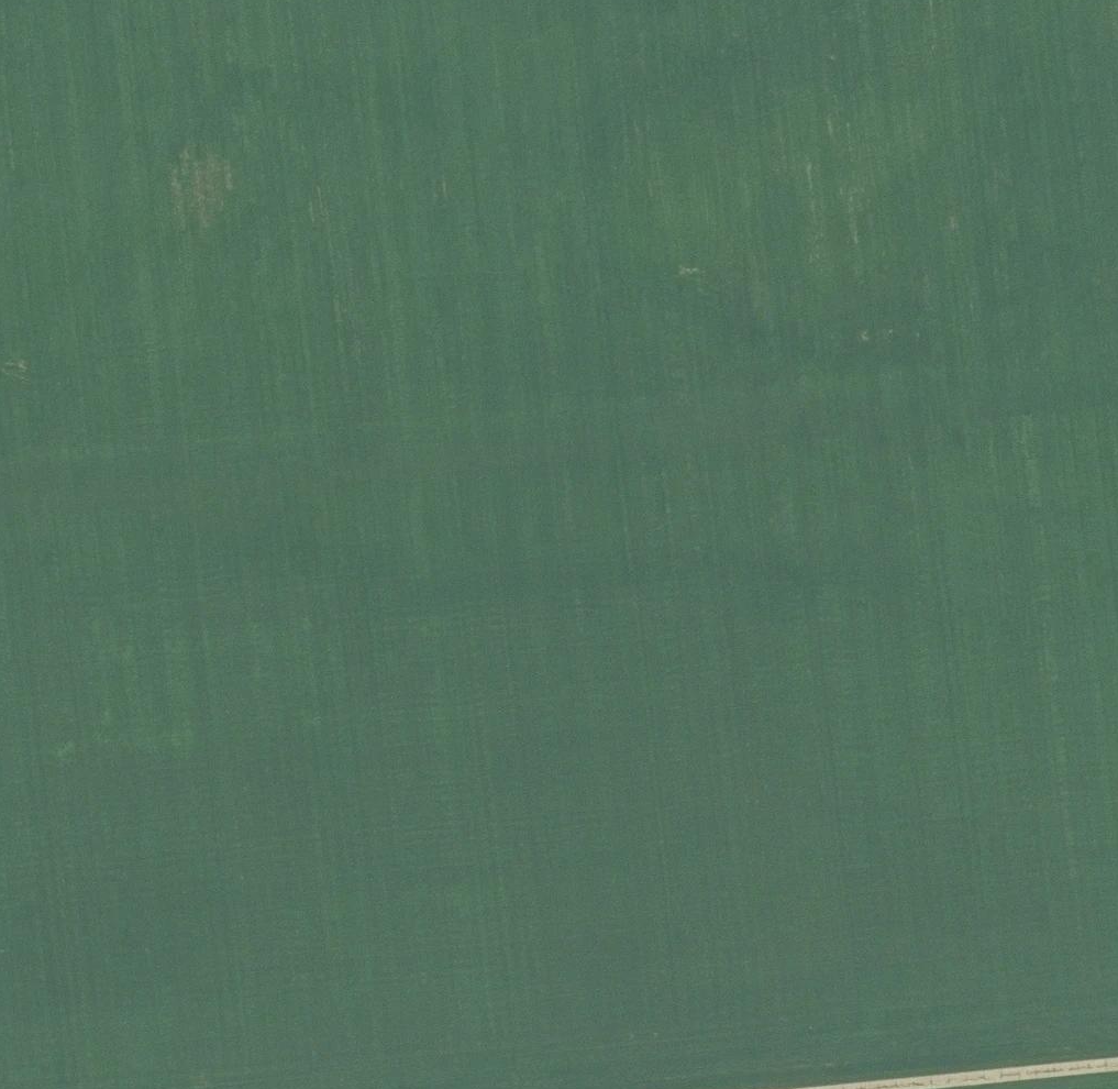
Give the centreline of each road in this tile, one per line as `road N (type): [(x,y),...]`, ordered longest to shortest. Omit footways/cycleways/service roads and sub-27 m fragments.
road 1 (track): [(909,1088),(1117,1068)]

